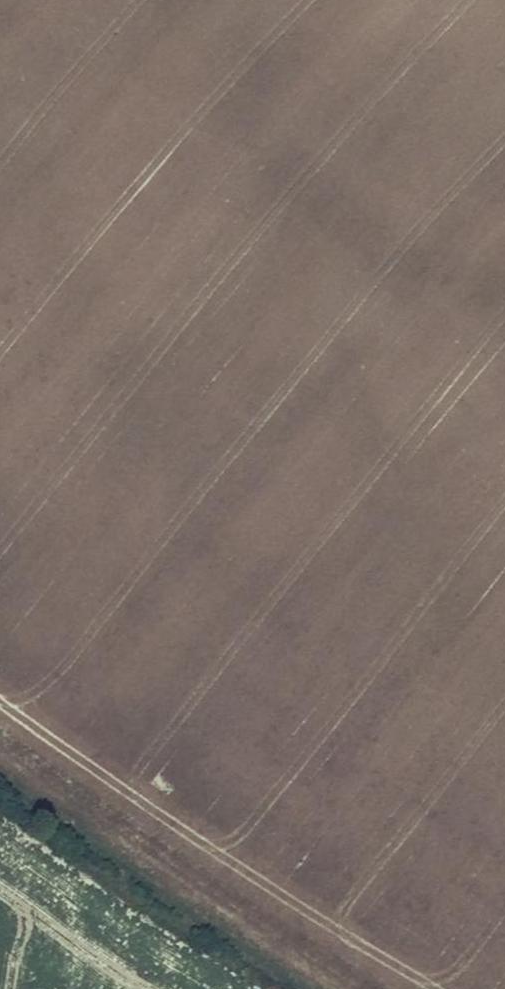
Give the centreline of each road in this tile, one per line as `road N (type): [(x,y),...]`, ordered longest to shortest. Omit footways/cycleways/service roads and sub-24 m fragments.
road 1 (track): [(0,768),(273,988)]

